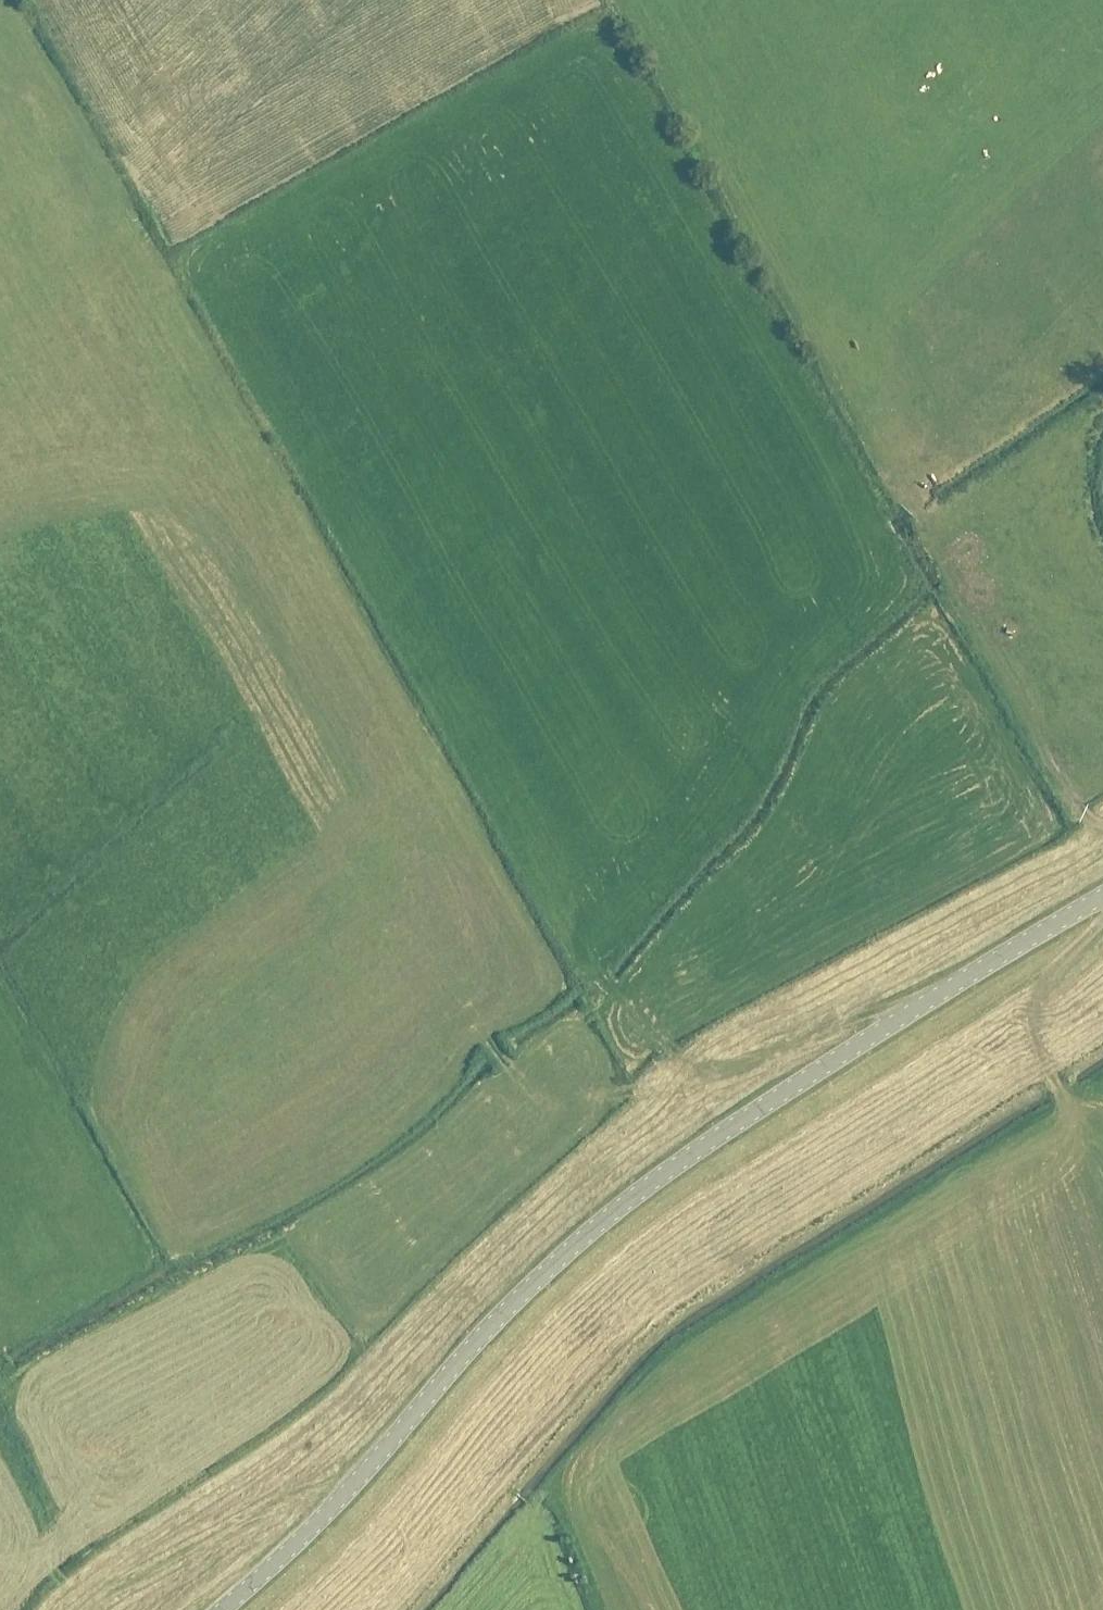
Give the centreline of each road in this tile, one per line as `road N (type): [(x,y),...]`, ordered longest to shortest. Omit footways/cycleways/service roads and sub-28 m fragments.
road 1 (tertiary): [(218,1609),(315,1522),(497,1315),(614,1209),(814,1071),(1102,892)]

